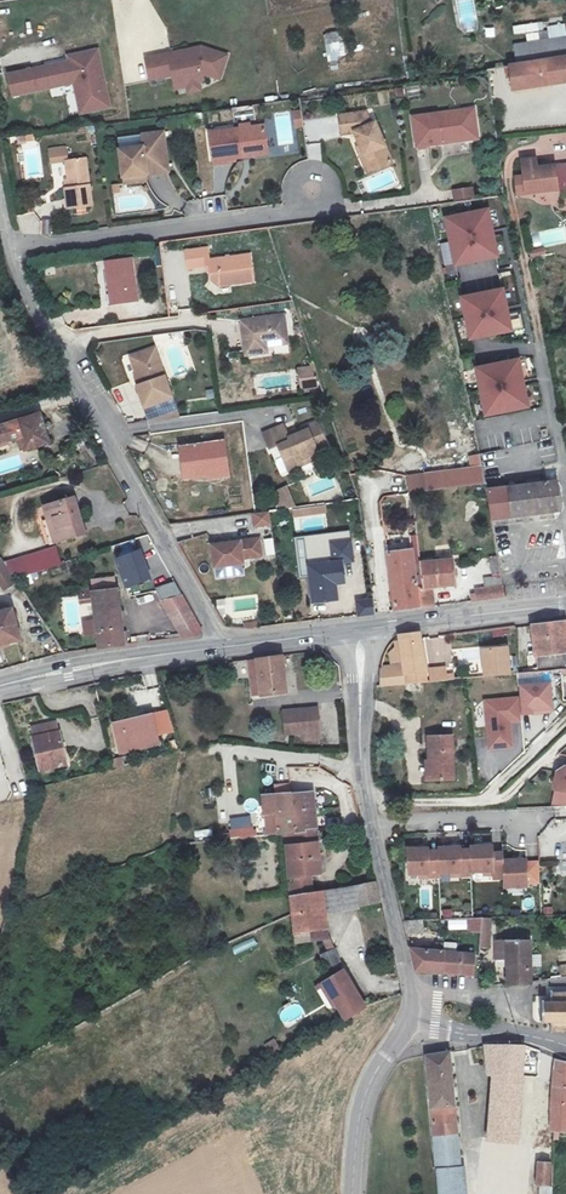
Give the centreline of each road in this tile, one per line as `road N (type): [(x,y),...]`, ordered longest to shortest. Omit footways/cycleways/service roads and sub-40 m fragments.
road 1 (residential): [(219,648),(51,347),(10,250)]
road 2 (residential): [(10,250),(314,207)]
road 3 (residential): [(511,198),(565,482)]
road 4 (secondary): [(0,688),(68,669),(219,648)]
road 5 (residential): [(565,739),(503,799),(367,802)]
road 6 (secondary): [(361,627),(565,604)]
road 7 (tertiary): [(353,1193),(369,1086),(406,1029)]
road 8 (tertiary): [(367,802),(361,627)]
road 9 (tertiary): [(409,987),(371,824)]
road 10 (residential): [(371,824),(525,819)]
road 11 (secondary): [(219,648),(361,627)]
road 12 (unclassified): [(406,1029),(534,1035)]

